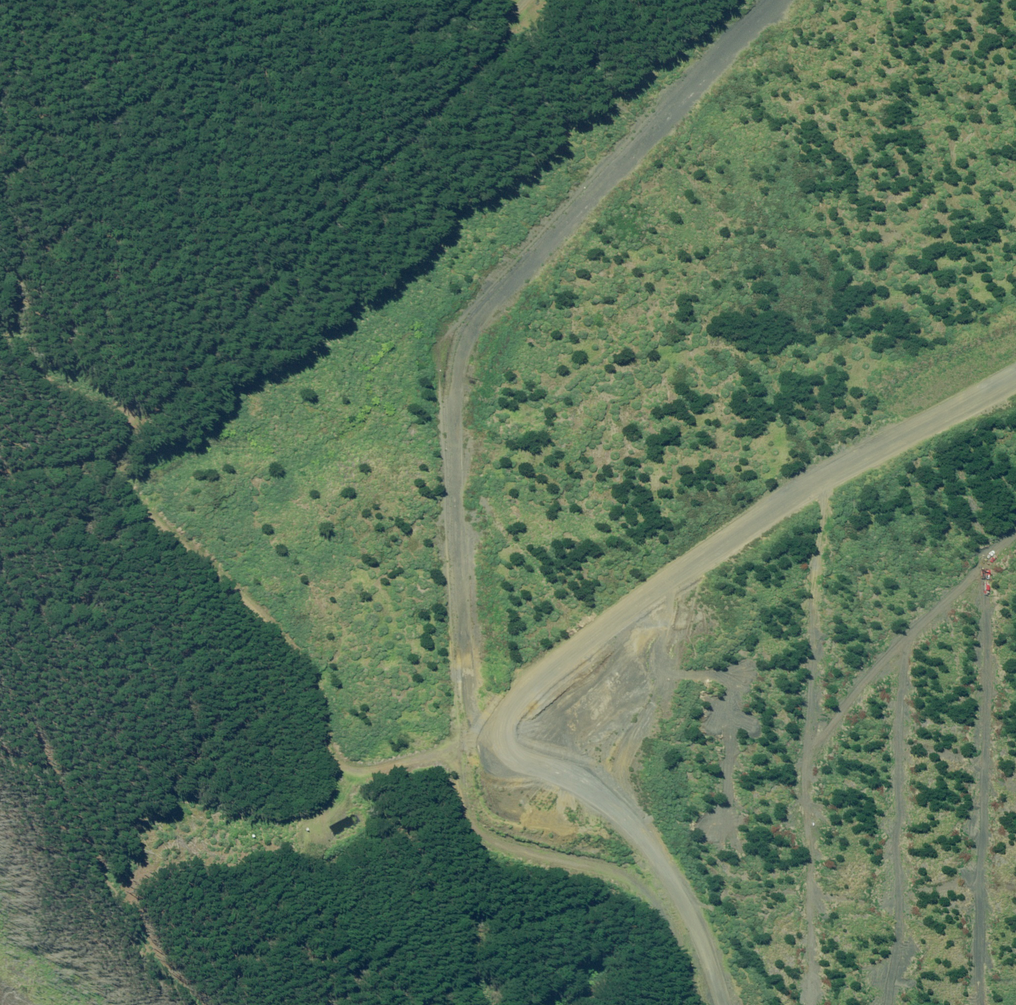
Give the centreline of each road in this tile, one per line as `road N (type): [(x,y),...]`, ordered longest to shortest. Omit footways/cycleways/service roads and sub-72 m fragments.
road 1 (track): [(803,0),(468,318),(462,369),(477,444),(482,712)]
road 2 (unclassified): [(1015,360),(594,614),(495,689),(476,723)]
road 3 (unclassified): [(136,417),(109,463),(120,490),(169,525),(311,668),(321,730),(340,761),(384,772),(476,723)]
road 4 (unclassified): [(515,0),(388,151),(136,417)]
road 5 (unclassified): [(476,723),(659,894),(701,1004)]
road 6 (unclassified): [(0,316),(72,387),(136,417)]

